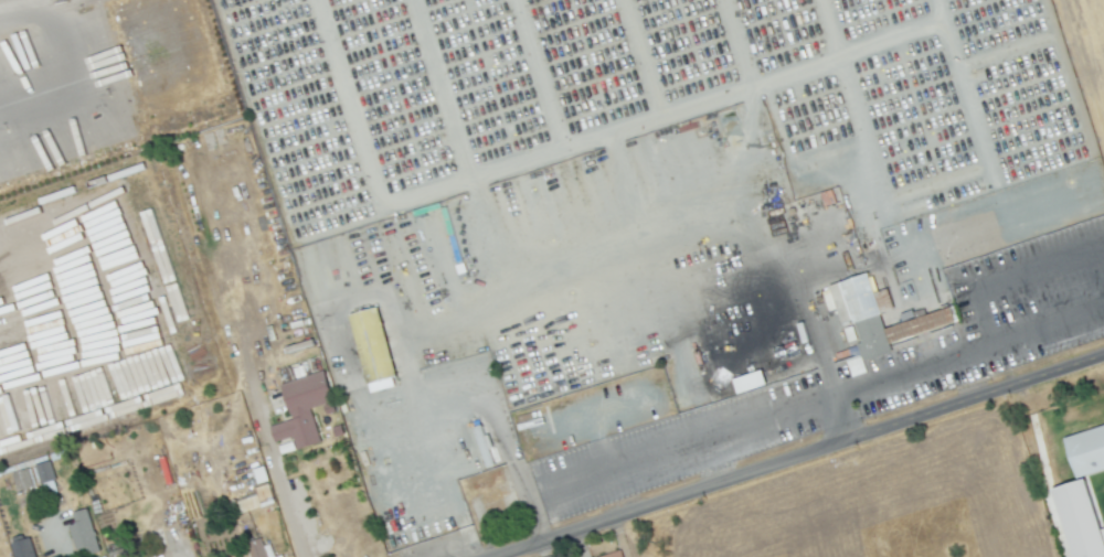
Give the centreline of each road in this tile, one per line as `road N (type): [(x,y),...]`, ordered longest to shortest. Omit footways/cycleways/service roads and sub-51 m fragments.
road 1 (residential): [(501,556),(1103,357)]

